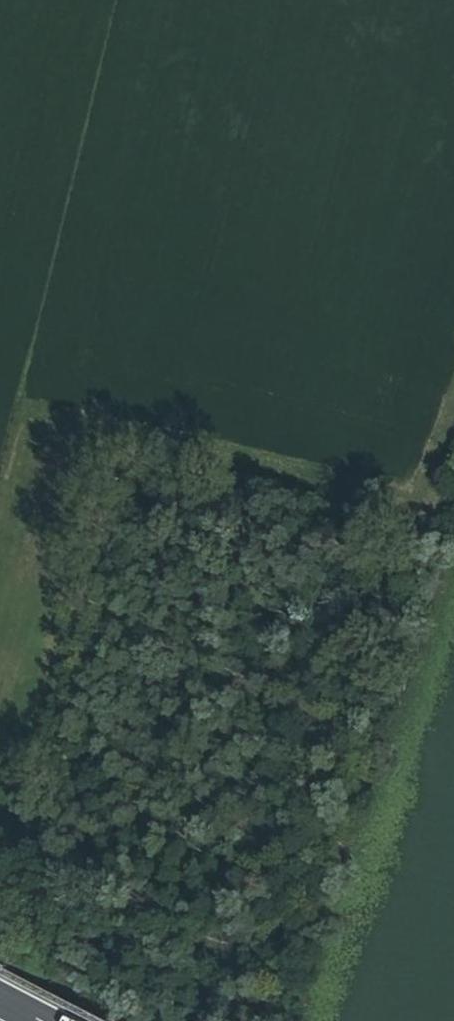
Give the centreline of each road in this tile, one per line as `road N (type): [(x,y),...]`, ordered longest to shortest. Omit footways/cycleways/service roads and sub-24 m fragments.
road 1 (track): [(453,434),(429,500),(169,440),(49,838),(30,857),(0,845)]

